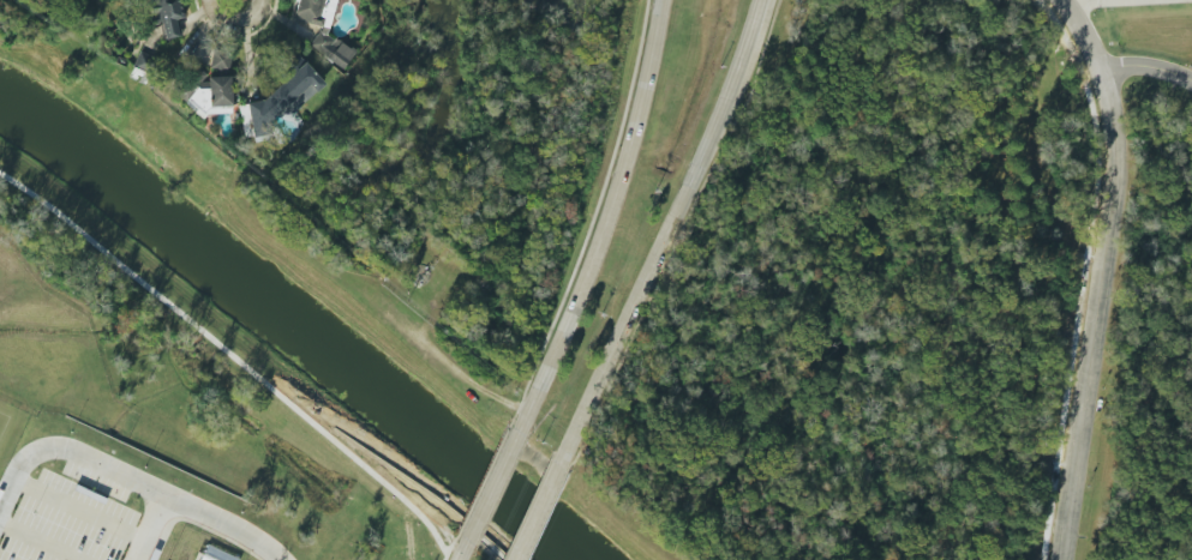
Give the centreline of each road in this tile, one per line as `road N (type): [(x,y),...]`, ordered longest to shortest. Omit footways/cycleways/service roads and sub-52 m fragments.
road 1 (secondary): [(559,465),(709,140),(761,0)]
road 2 (residential): [(1102,72),(1114,131),(1114,199),(1062,559)]
road 3 (secondary): [(662,0),(629,152),(593,264),(517,432)]

